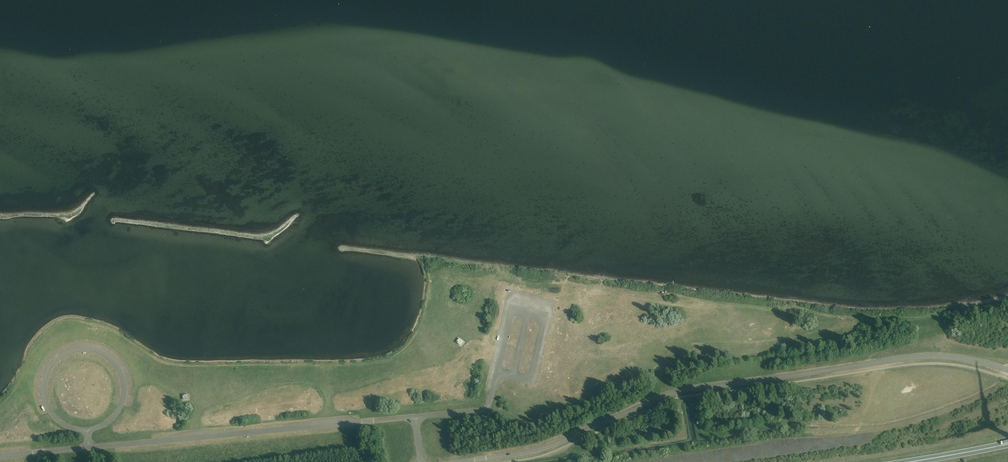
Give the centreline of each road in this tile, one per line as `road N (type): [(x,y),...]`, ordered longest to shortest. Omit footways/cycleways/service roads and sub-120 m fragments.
road 1 (unclassified): [(461,461),(544,448),(685,389),(928,356),(1007,370)]
road 2 (unclassified): [(89,447),(415,417)]
road 3 (residential): [(88,429),(108,421),(124,394),(114,363),(86,349),(57,359),(44,386),(52,414),(78,429)]

